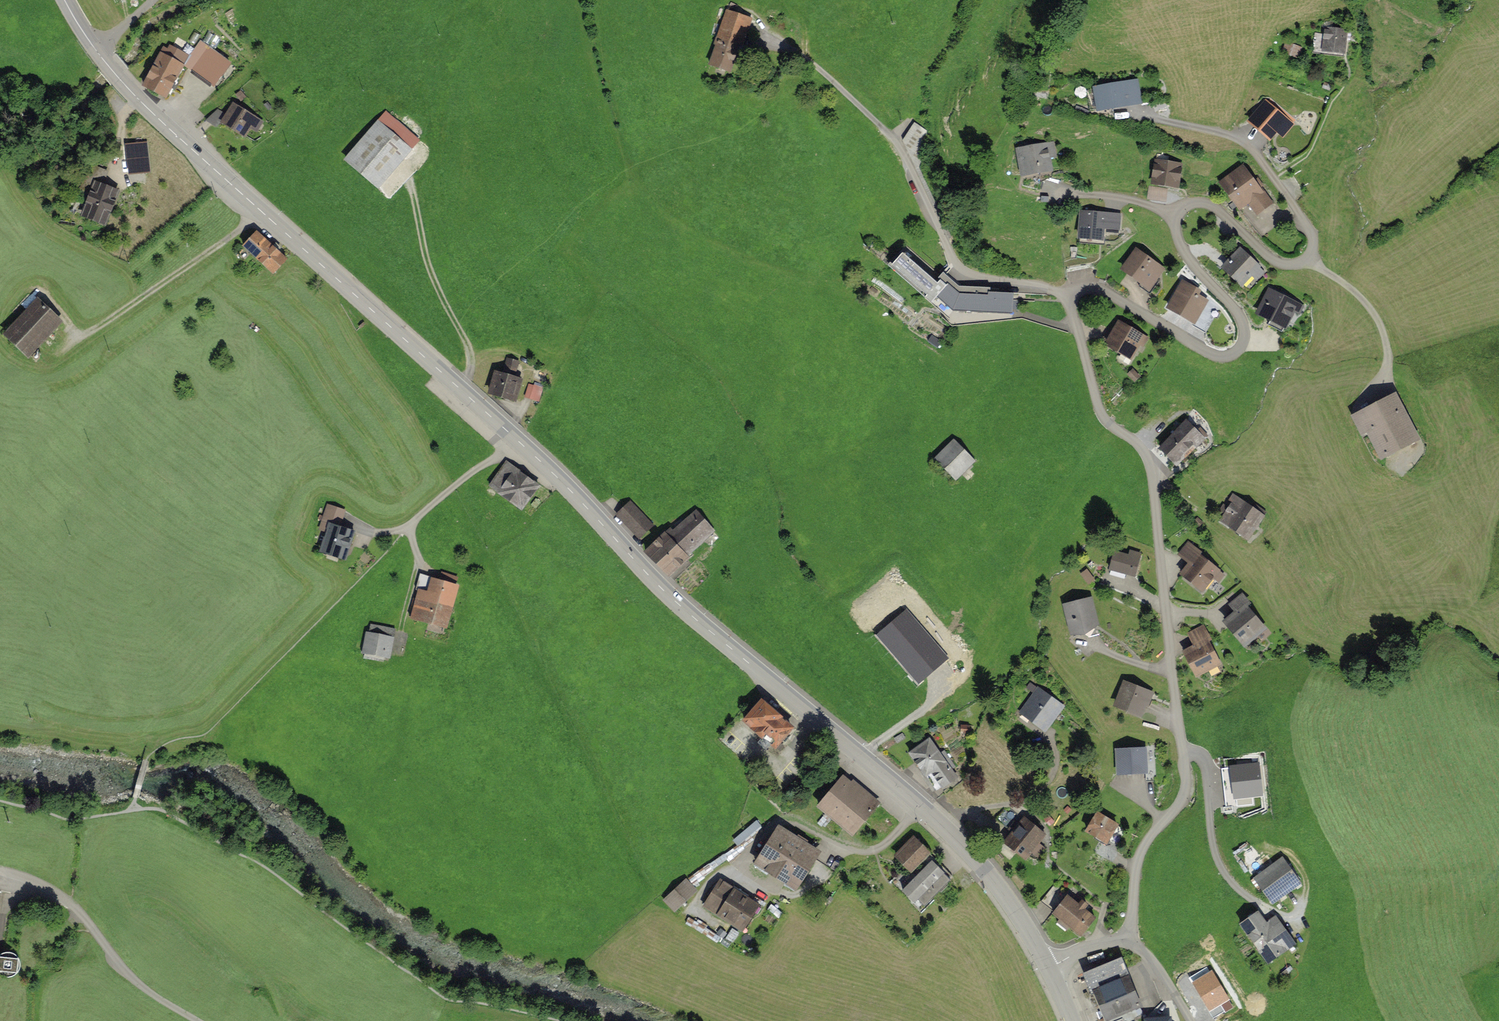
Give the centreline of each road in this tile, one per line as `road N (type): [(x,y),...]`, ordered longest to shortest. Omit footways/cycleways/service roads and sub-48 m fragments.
road 1 (residential): [(1077,105),(1245,143),(1315,244),(1309,261),(1280,264),(1211,207),(1182,212),(1180,240),(1244,322),(1241,348),(1225,358),(1099,290),(1072,297),(1101,410),(1140,446),(1153,472),(1183,757),(1181,798),(1143,849),(1131,924),(1119,937)]
road 2 (primary): [(65,0),(136,98),(518,441),(661,588),(939,823),(982,866),(1048,968)]
road 3 (track): [(41,294),(75,333),(85,334),(263,213)]
road 4 (track): [(1304,891),(1296,914),(1286,918),(1228,878),(1212,843),(1203,760),(1183,757)]
road 5 (track): [(407,178),(435,287),(470,350),(473,367),(462,390)]
road 6 (track): [(731,6),(755,16),(889,133)]

